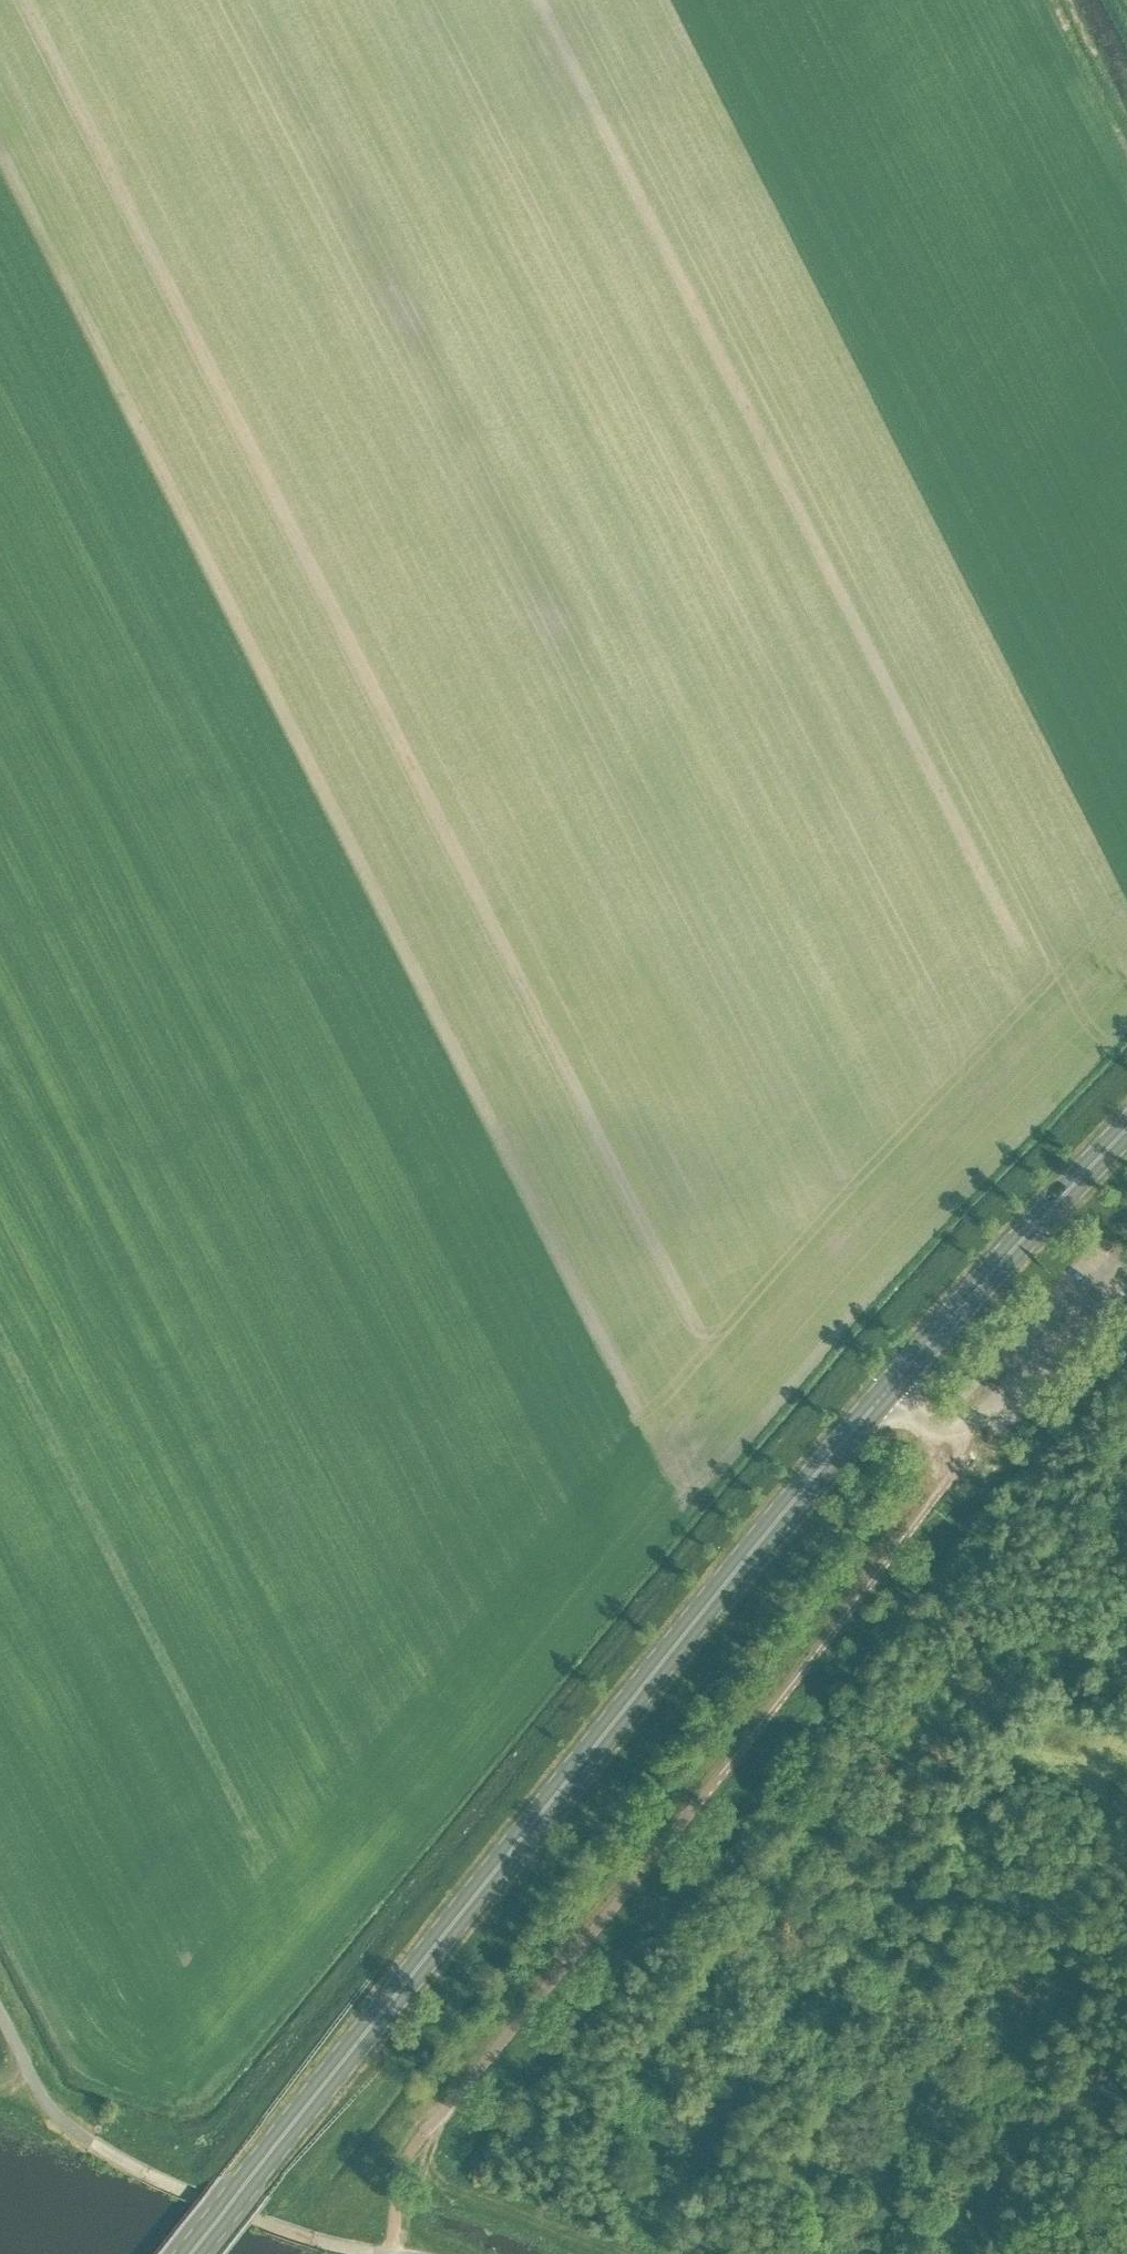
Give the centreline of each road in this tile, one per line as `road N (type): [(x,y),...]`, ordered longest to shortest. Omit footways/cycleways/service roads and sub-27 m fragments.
road 1 (primary): [(188,2253),(816,1475),(1126,1129)]

